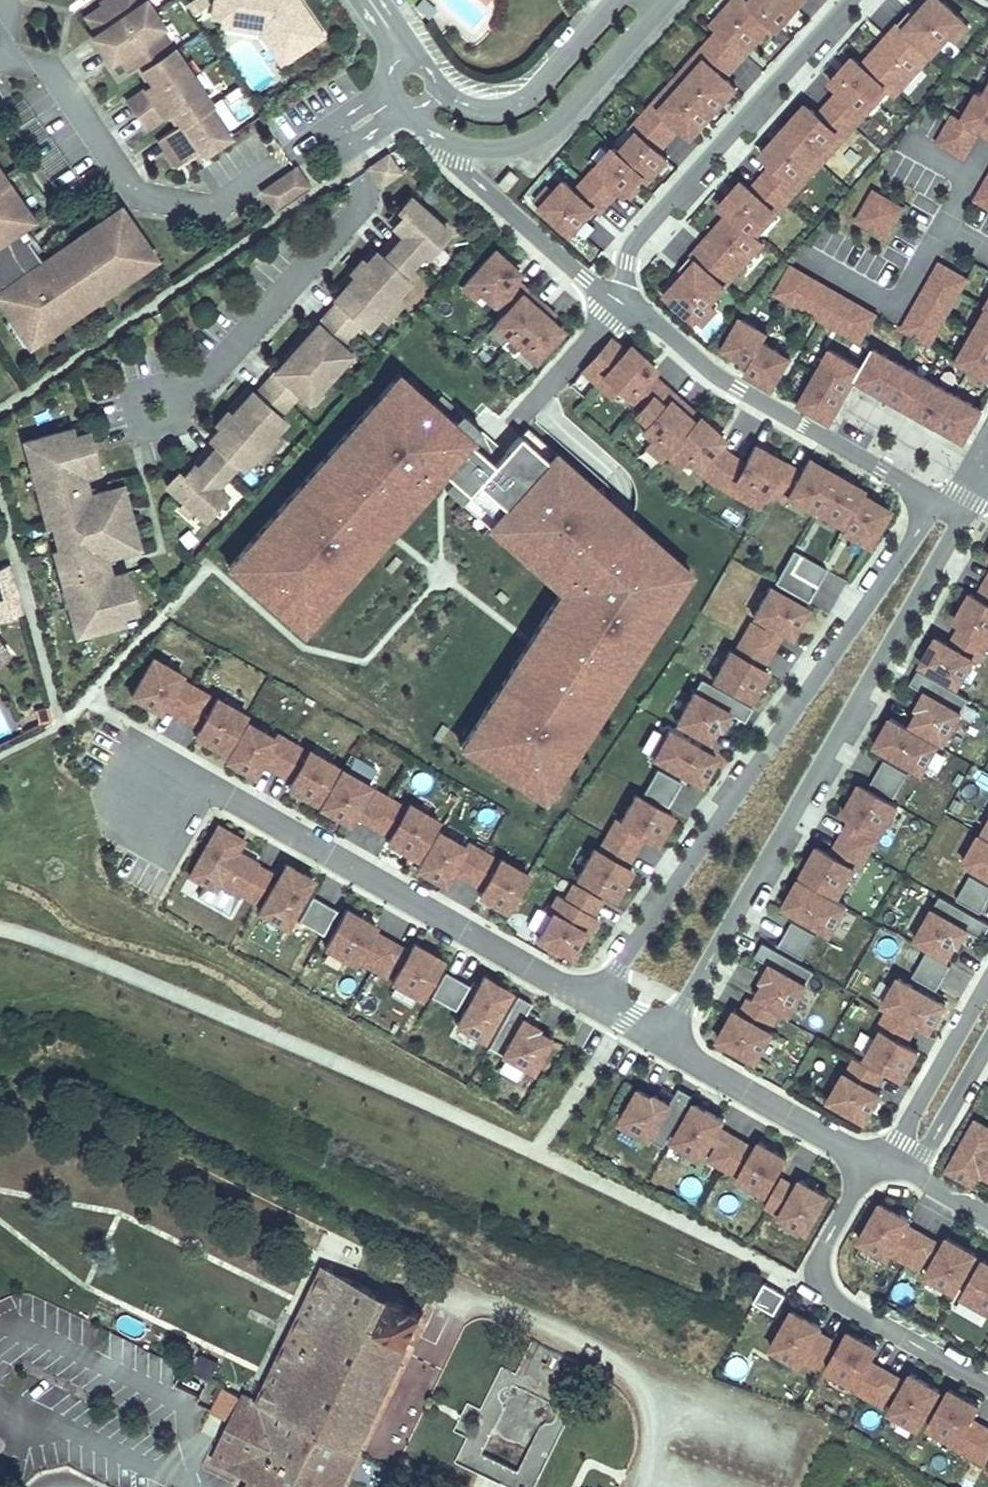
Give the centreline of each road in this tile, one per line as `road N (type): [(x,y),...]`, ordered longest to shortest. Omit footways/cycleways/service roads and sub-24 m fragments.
road 1 (residential): [(955,510),(931,517),(920,530),(591,1005)]
road 2 (residential): [(660,1045),(954,538),(955,510)]
road 3 (residential): [(591,1005),(195,782),(122,804)]
road 4 (residential): [(333,128),(229,200),(196,209),(137,180),(16,0)]
road 5 (residential): [(620,301),(734,385),(955,510)]
road 6 (residential): [(854,0),(632,246),(620,301)]
road 7 (residential): [(345,150),(367,187),(363,203),(155,418)]
road 8 (residential): [(873,1160),(821,1250),(815,1275),(842,1305),(987,1385)]
road 9 (residential): [(453,146),(492,152),(560,117),(665,0)]
road 10 (residential): [(660,1045),(873,1160)]
road 11 (residential): [(453,146),(464,171),(540,244),(620,301)]
road 12 (residential): [(615,0),(529,98),(507,110),(475,109),(441,95)]
road 13 (residential): [(987,987),(888,1167)]
road 14 (residential): [(912,1179),(987,1045)]

